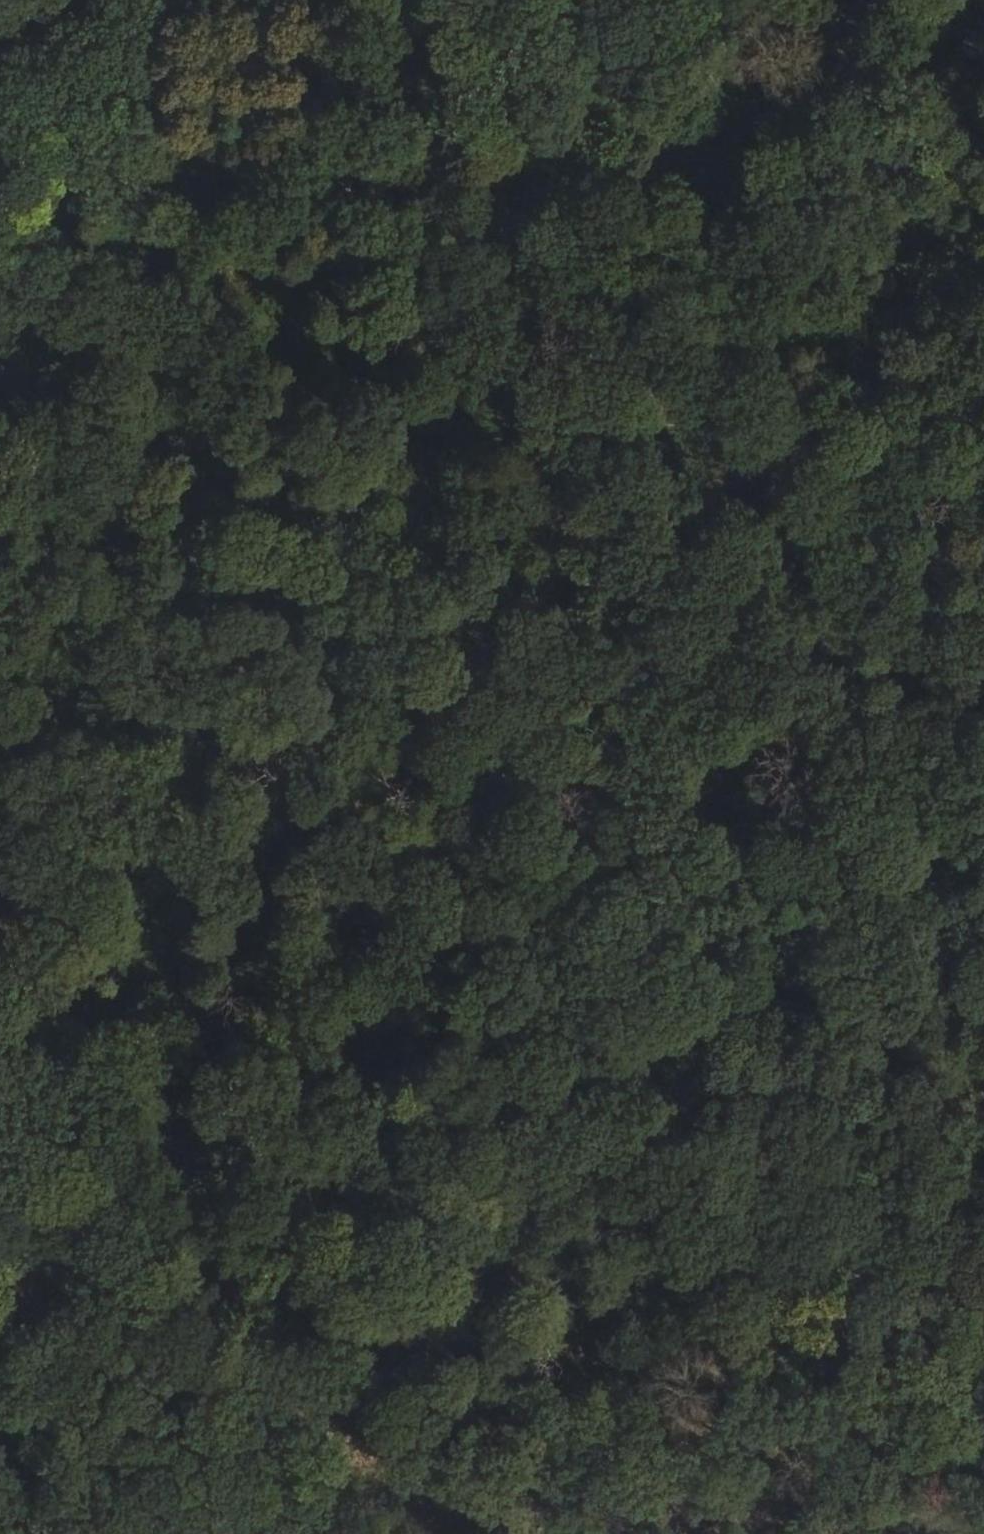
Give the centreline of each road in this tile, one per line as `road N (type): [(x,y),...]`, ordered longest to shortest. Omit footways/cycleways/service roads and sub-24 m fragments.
road 1 (track): [(983,1497),(908,1498),(619,1533)]
road 2 (track): [(117,0),(0,219)]

